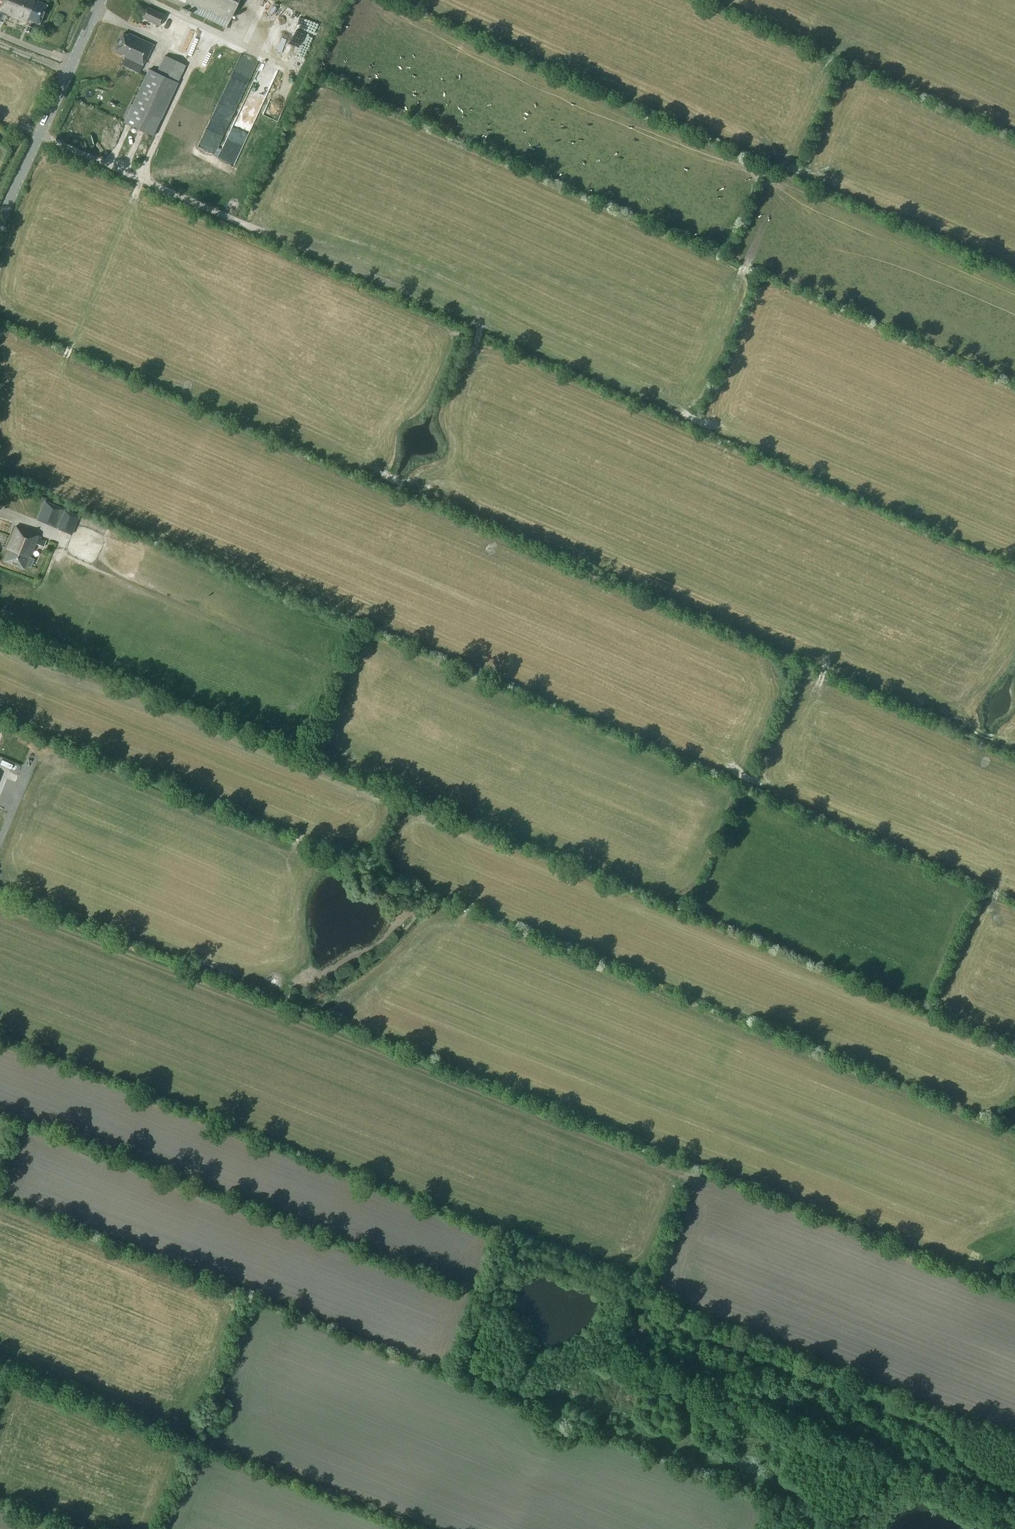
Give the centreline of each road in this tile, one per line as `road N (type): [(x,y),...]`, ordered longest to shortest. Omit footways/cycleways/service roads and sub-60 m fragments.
road 1 (tertiary): [(0,223),(101,0)]

